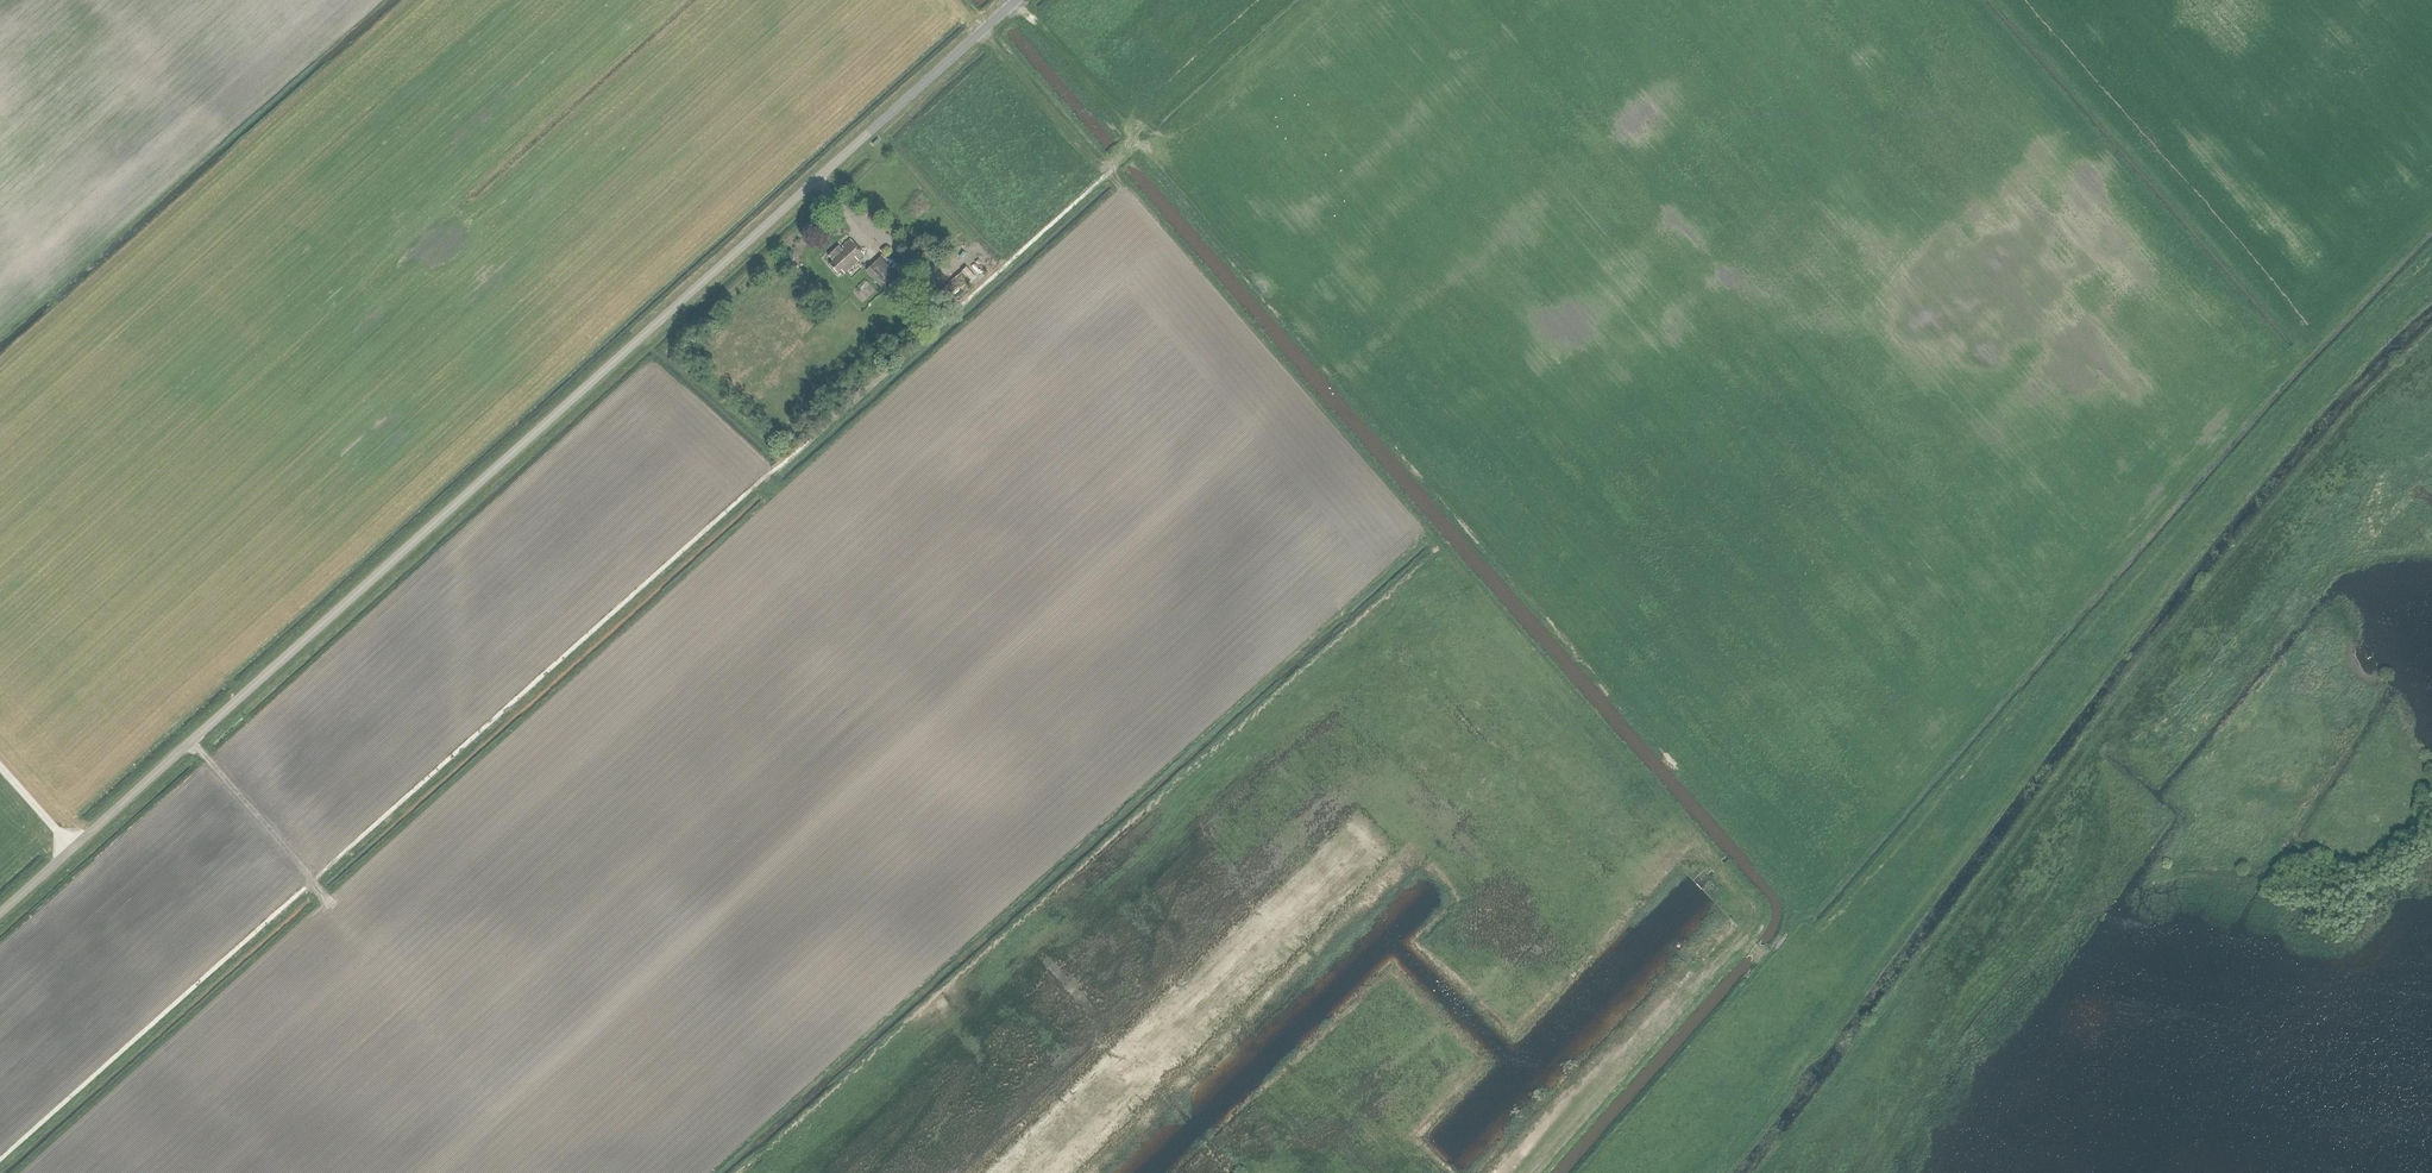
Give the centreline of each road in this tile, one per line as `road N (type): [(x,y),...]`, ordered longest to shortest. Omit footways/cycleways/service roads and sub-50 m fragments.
road 1 (unclassified): [(0,913),(1018,0)]

